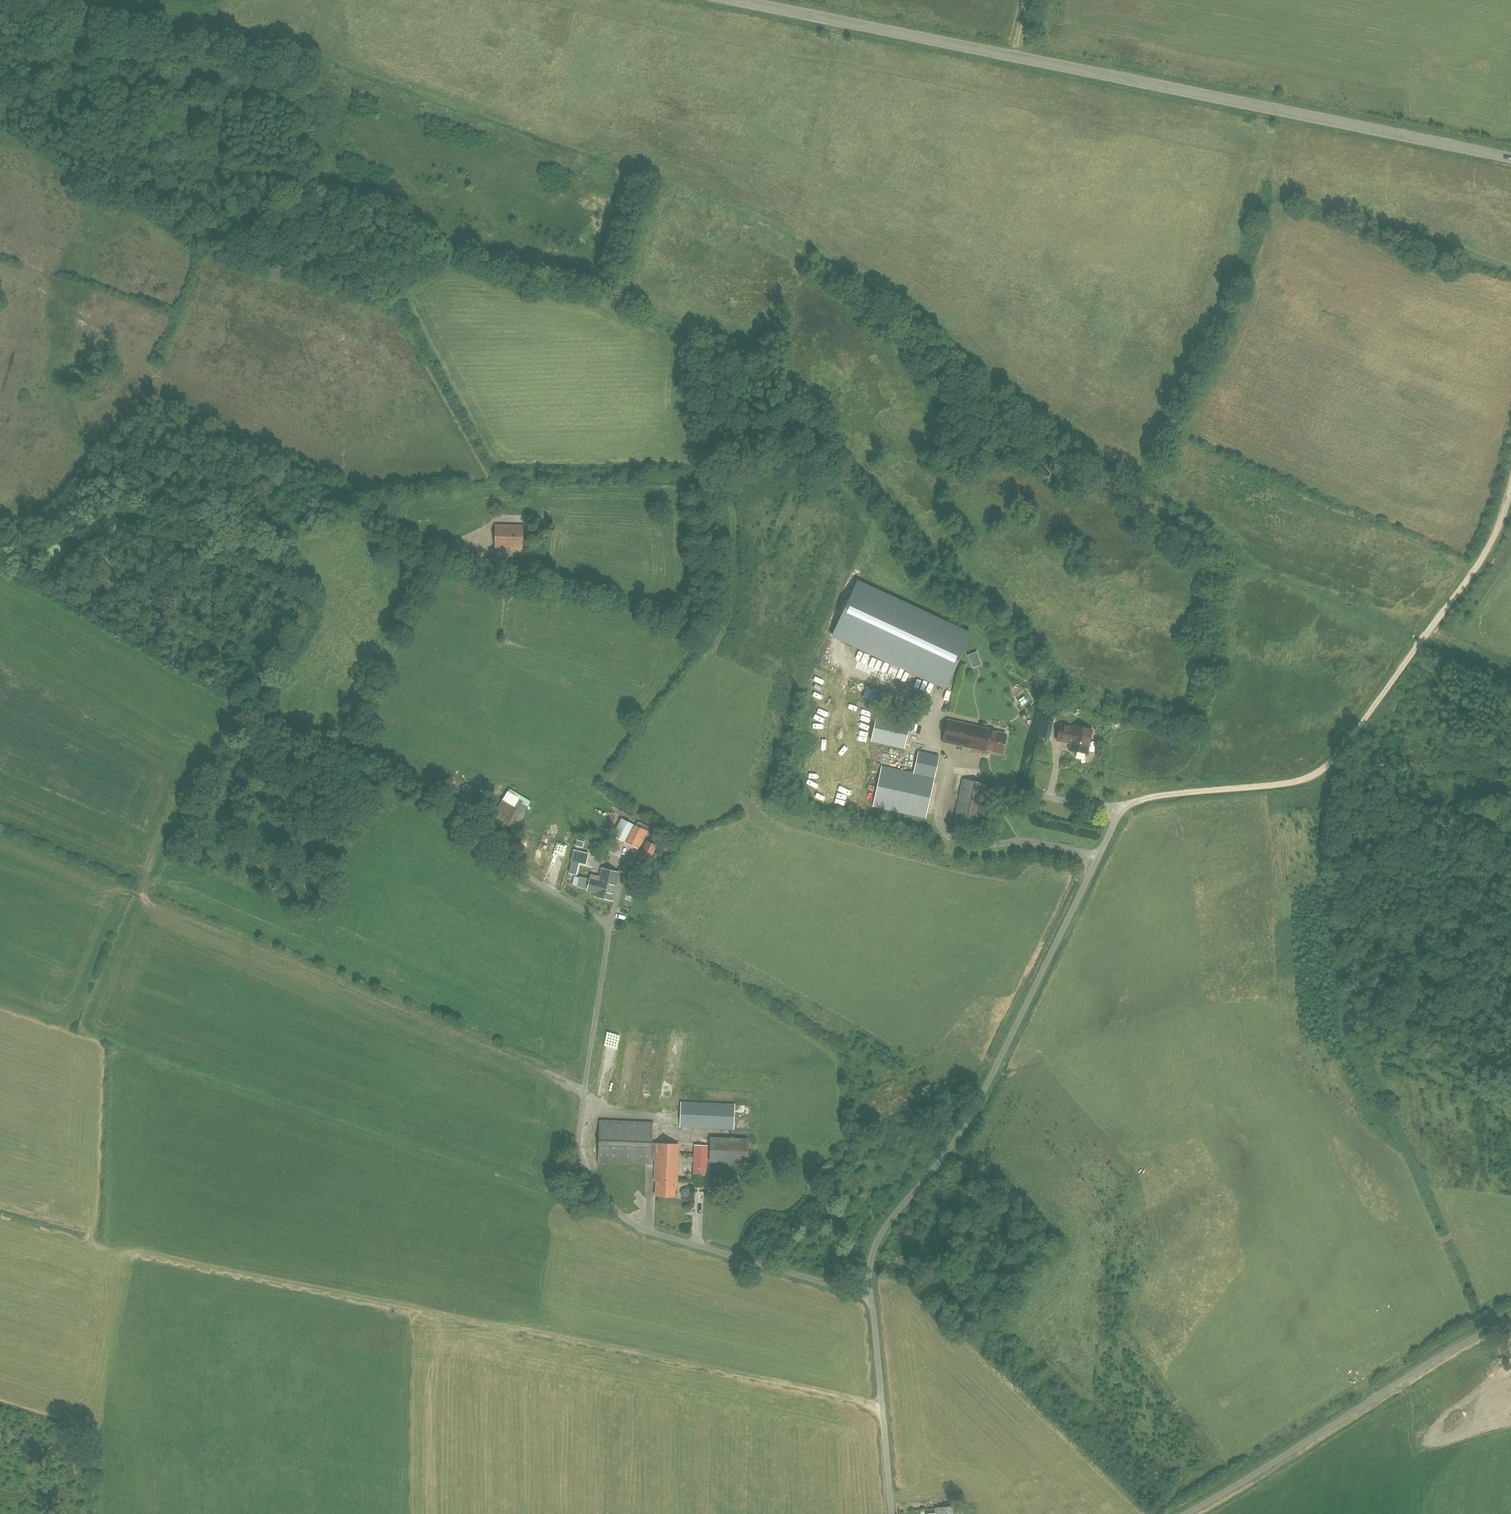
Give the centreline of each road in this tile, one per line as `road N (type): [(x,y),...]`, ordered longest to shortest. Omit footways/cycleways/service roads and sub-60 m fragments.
road 1 (unclassified): [(735,0),(1510,158)]
road 2 (unclassified): [(871,1290),(648,1232),(606,1203),(578,1124),(606,928),(524,876)]
road 3 (unclassified): [(871,1290),(877,1241),(981,1096),(1122,810),(1141,799)]
road 4 (track): [(1141,799),(1301,781),(1332,766),(1484,553),(1510,475)]
road 5 (unclassified): [(1184,1513),(1510,1319)]
road 6 (unclassified): [(890,1513),(871,1290)]

